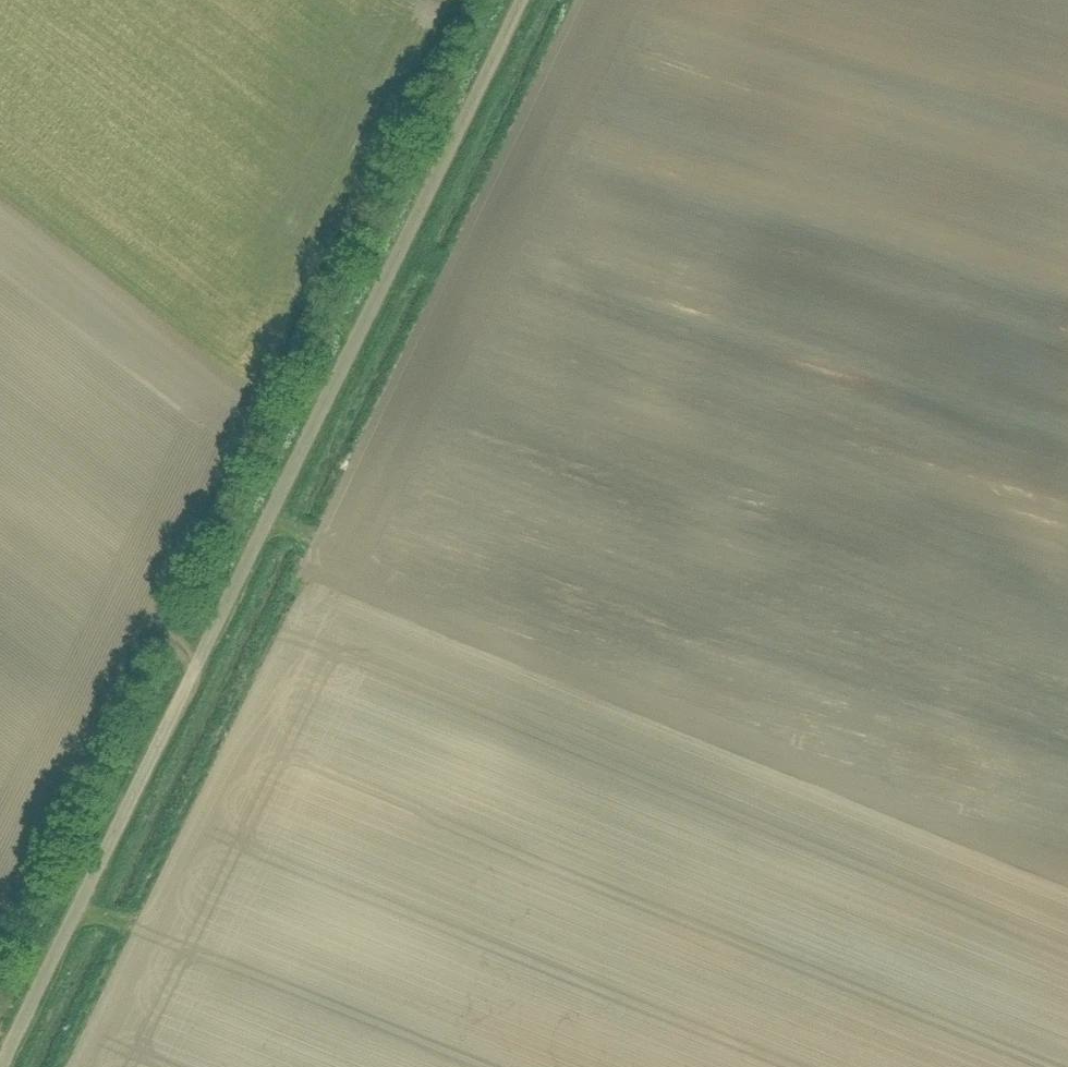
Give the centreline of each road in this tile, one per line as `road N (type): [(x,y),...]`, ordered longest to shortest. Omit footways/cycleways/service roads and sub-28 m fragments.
road 1 (unclassified): [(3,1066),(523,0)]

